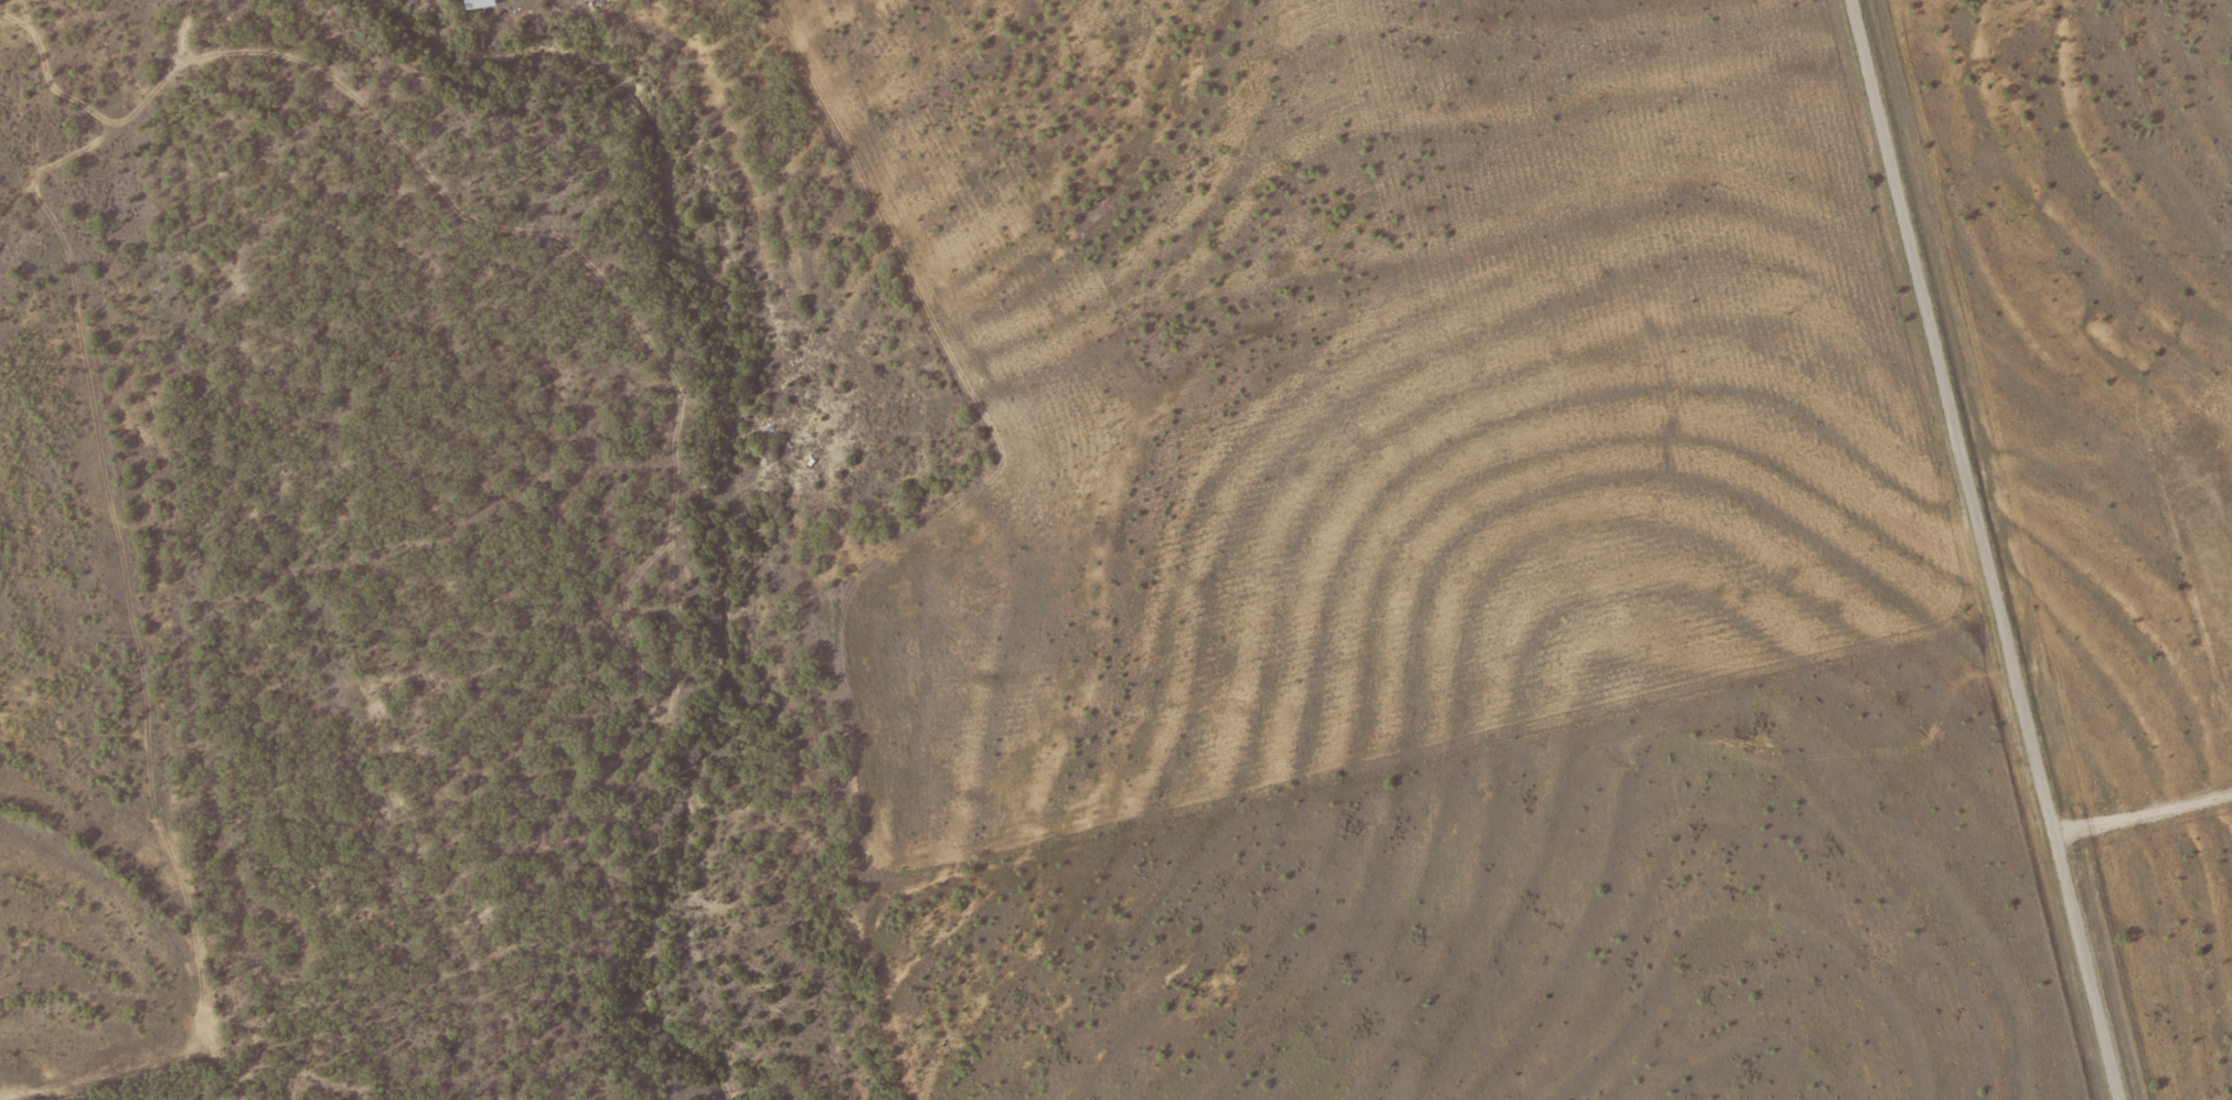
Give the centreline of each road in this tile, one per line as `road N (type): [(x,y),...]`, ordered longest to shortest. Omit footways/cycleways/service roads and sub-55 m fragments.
road 1 (residential): [(2120,1099),(1847,0)]
road 2 (residential): [(2231,790),(2057,845)]

